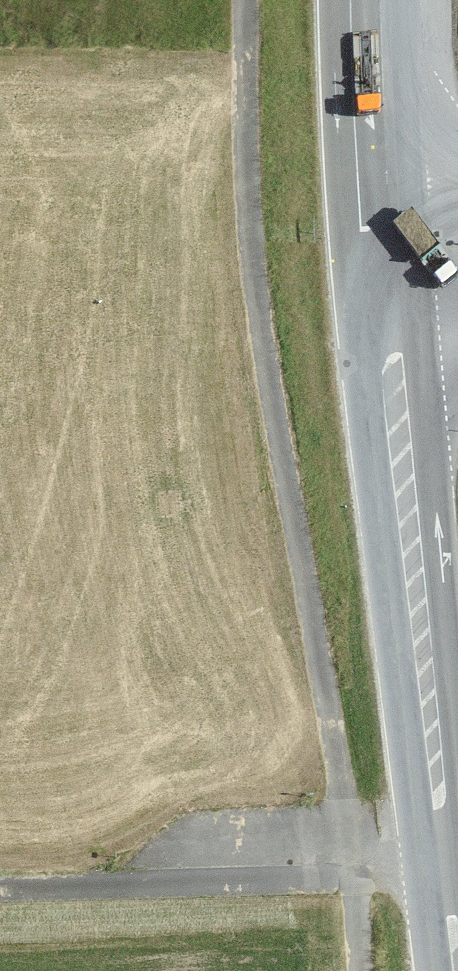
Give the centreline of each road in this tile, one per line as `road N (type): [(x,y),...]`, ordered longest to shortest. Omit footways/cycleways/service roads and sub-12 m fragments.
road 1 (track): [(245,0),(249,235),(354,879),(357,970)]
road 2 (primary): [(384,323),(457,970)]
road 3 (primary): [(366,0),(384,323)]

